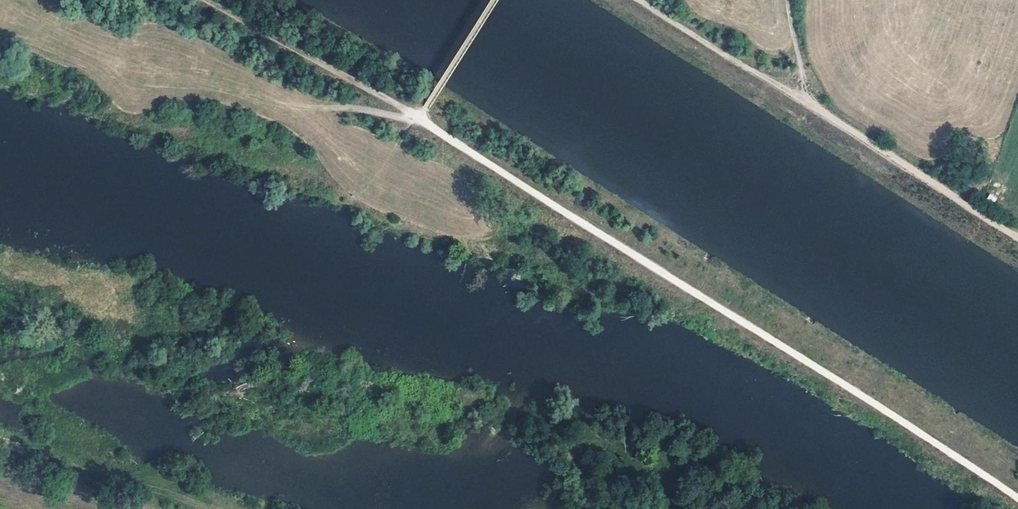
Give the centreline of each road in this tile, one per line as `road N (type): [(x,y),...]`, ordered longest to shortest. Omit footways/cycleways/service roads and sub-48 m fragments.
road 1 (track): [(1017,499),(419,118),(209,0)]

